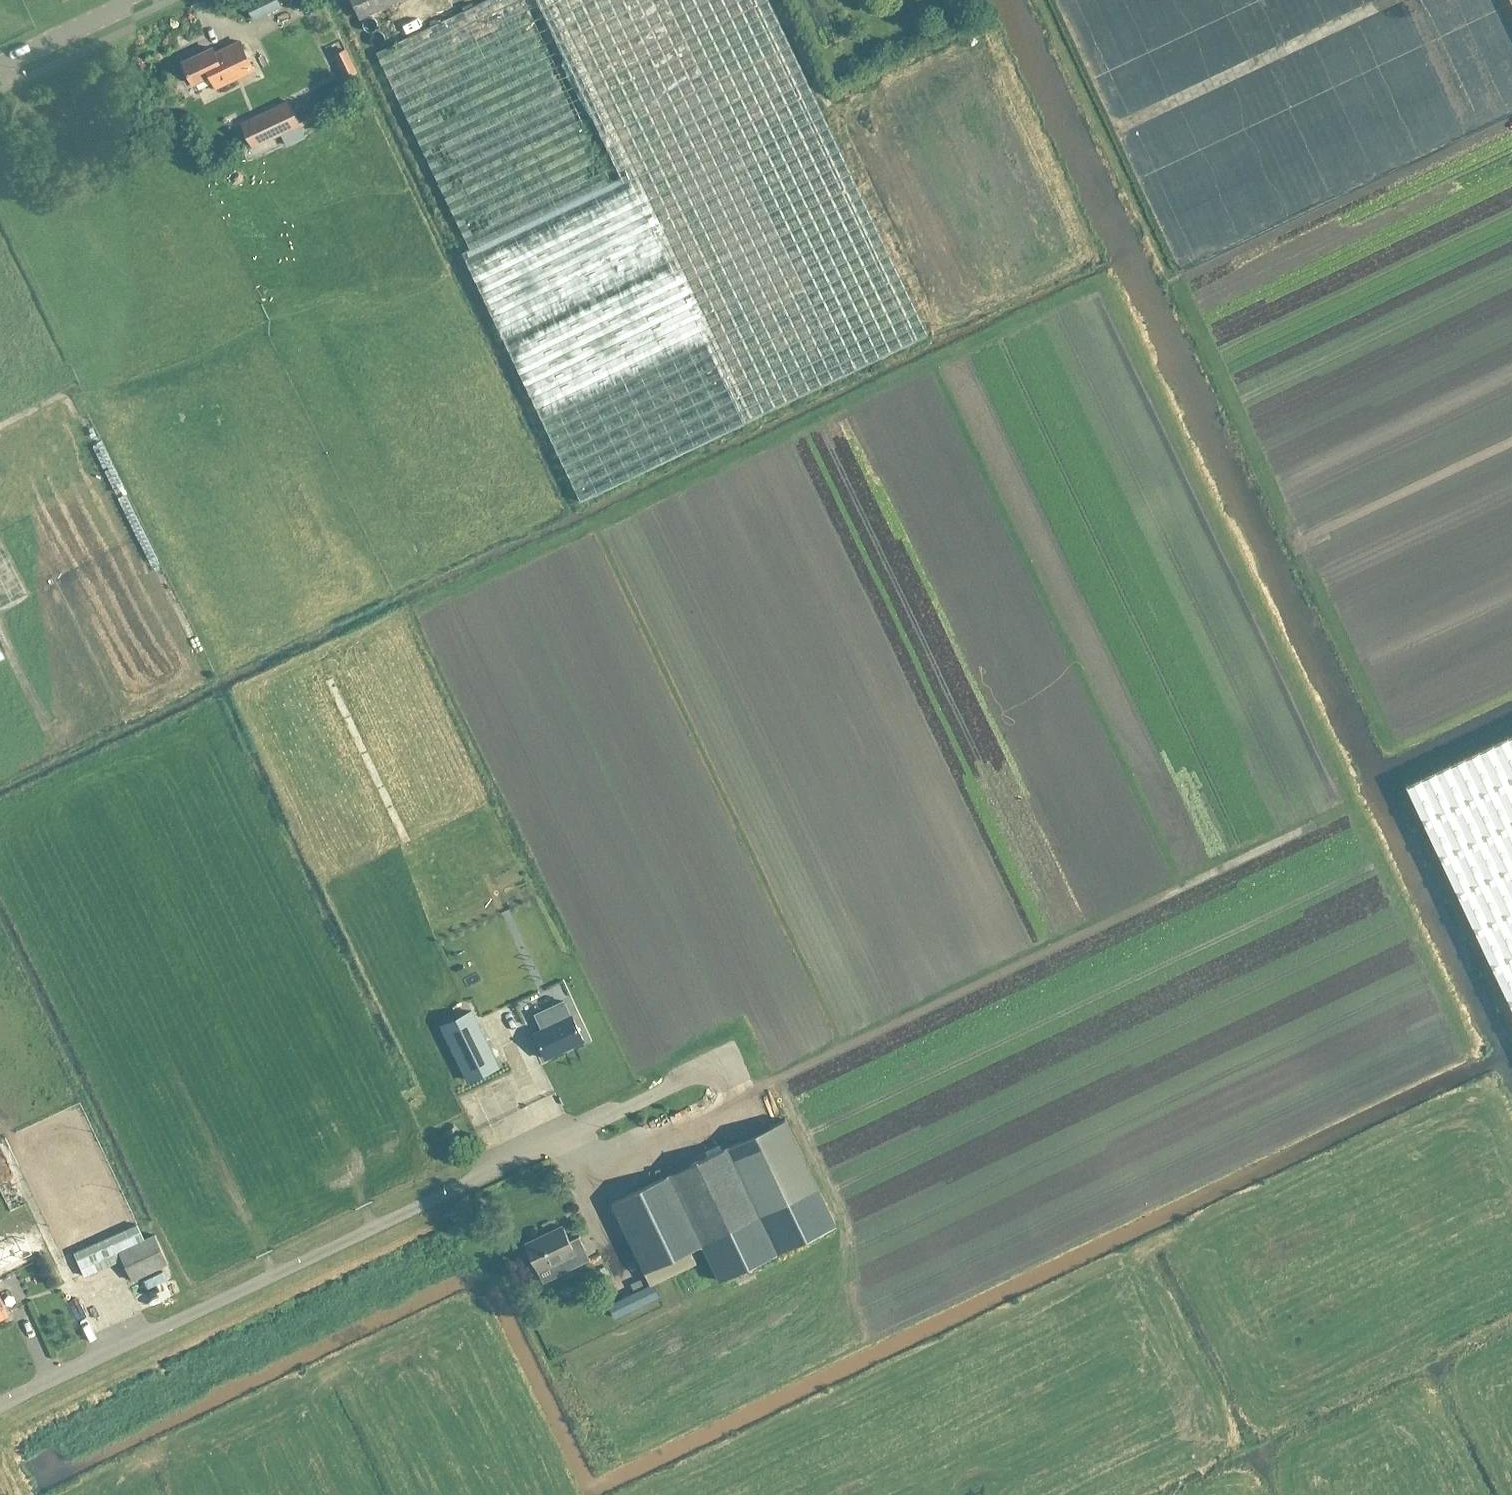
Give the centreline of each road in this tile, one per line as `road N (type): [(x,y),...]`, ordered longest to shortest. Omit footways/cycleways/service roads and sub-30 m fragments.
road 1 (residential): [(0,1408),(732,1058)]
road 2 (tertiary): [(0,57),(120,0)]

